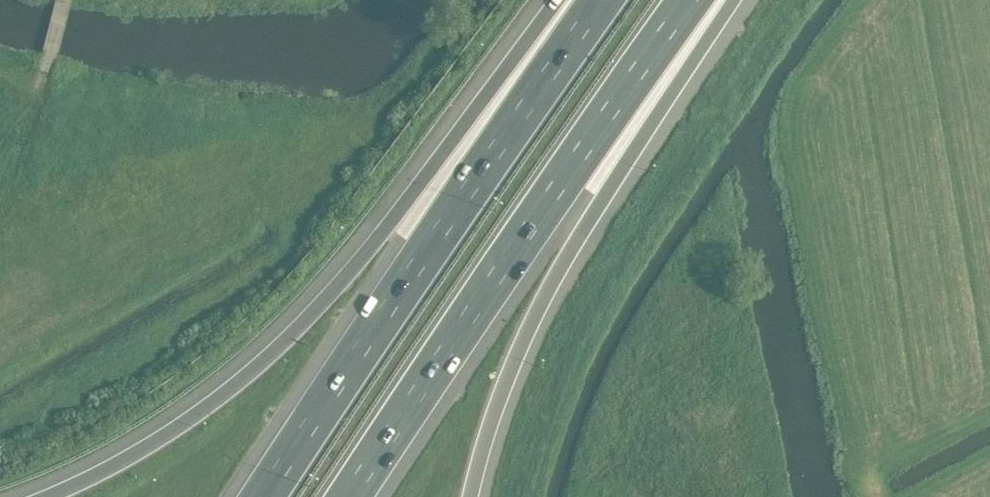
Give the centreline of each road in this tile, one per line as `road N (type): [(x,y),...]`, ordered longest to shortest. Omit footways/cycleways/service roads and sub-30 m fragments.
road 1 (motorway): [(555,0),(410,193),(308,307),(205,405),(135,455),(49,496)]
road 2 (motorway): [(602,0),(260,496)]
road 3 (motorway): [(349,496),(690,0)]
road 4 (motorway): [(471,496),(536,311),(736,0)]

